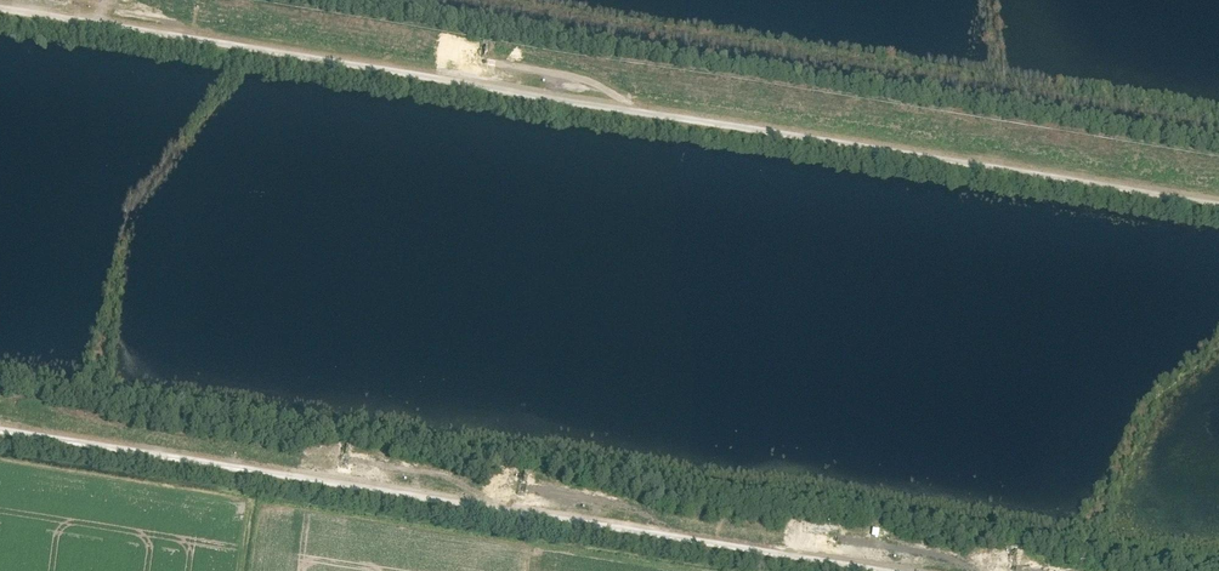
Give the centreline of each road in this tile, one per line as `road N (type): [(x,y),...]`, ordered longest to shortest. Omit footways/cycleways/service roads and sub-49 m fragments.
road 1 (track): [(0,10),(1218,207)]
road 2 (track): [(909,570),(0,426)]

